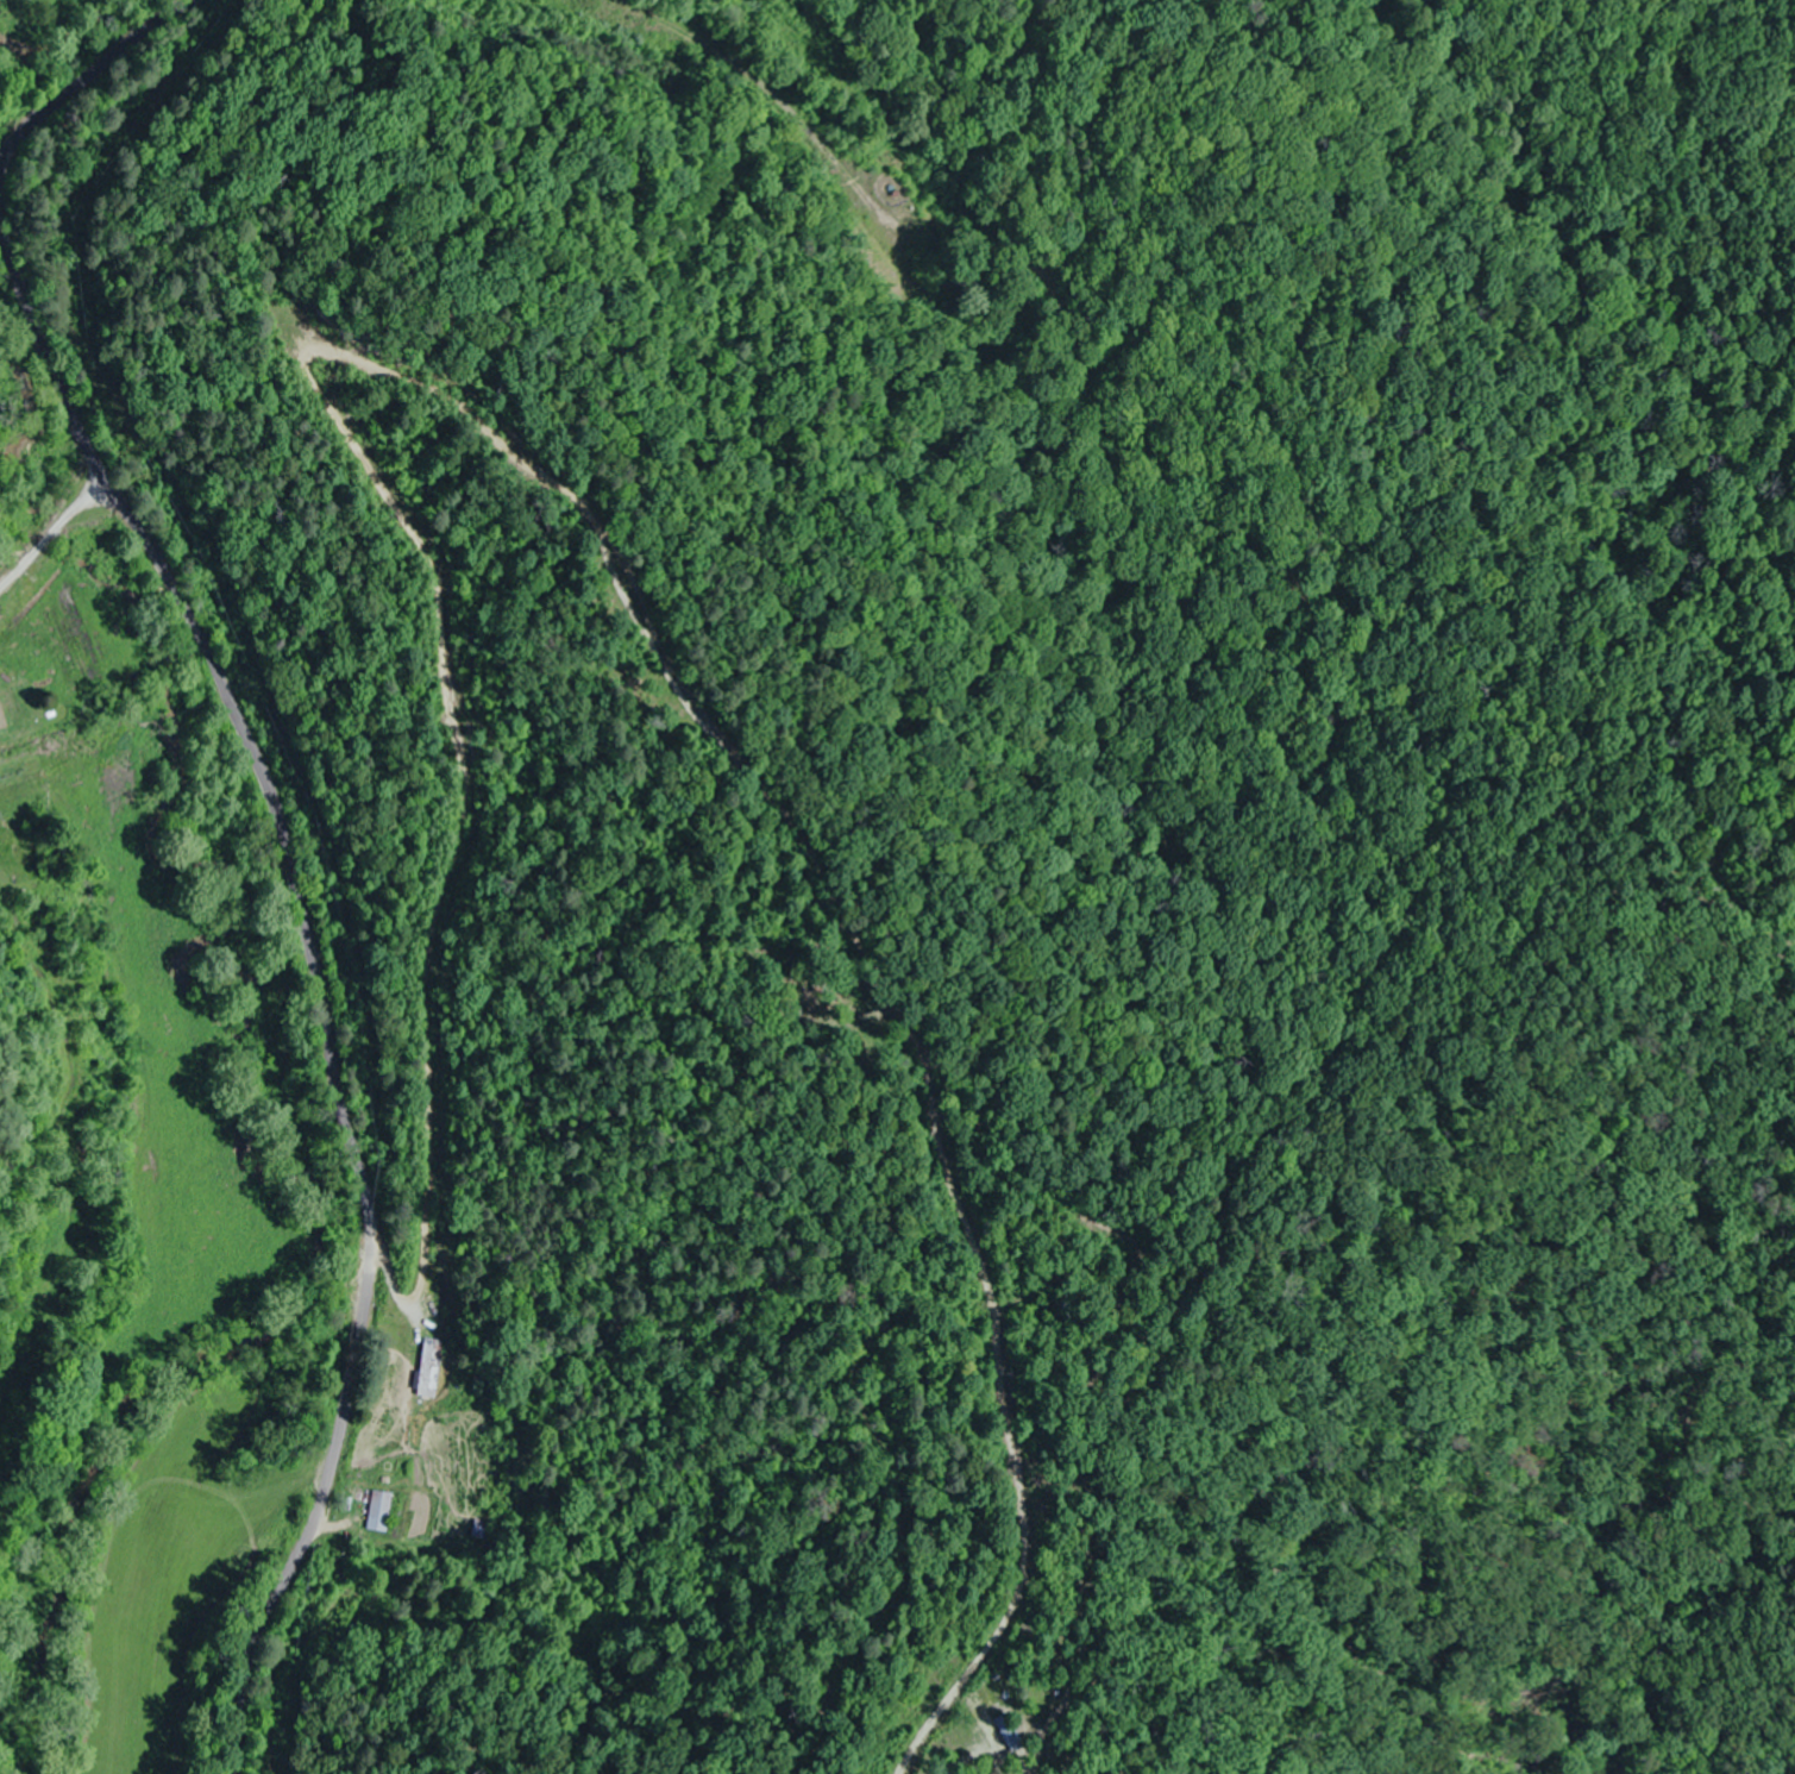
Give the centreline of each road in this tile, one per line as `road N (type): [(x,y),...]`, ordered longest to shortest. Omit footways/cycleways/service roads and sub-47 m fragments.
road 1 (residential): [(233,1773),(244,1668),(313,1516),(339,1428),(360,1291),(360,1205),(337,1123),(318,991),(257,765),(200,639),(90,455),(0,228)]
road 2 (residential): [(0,157),(55,101),(190,0)]

